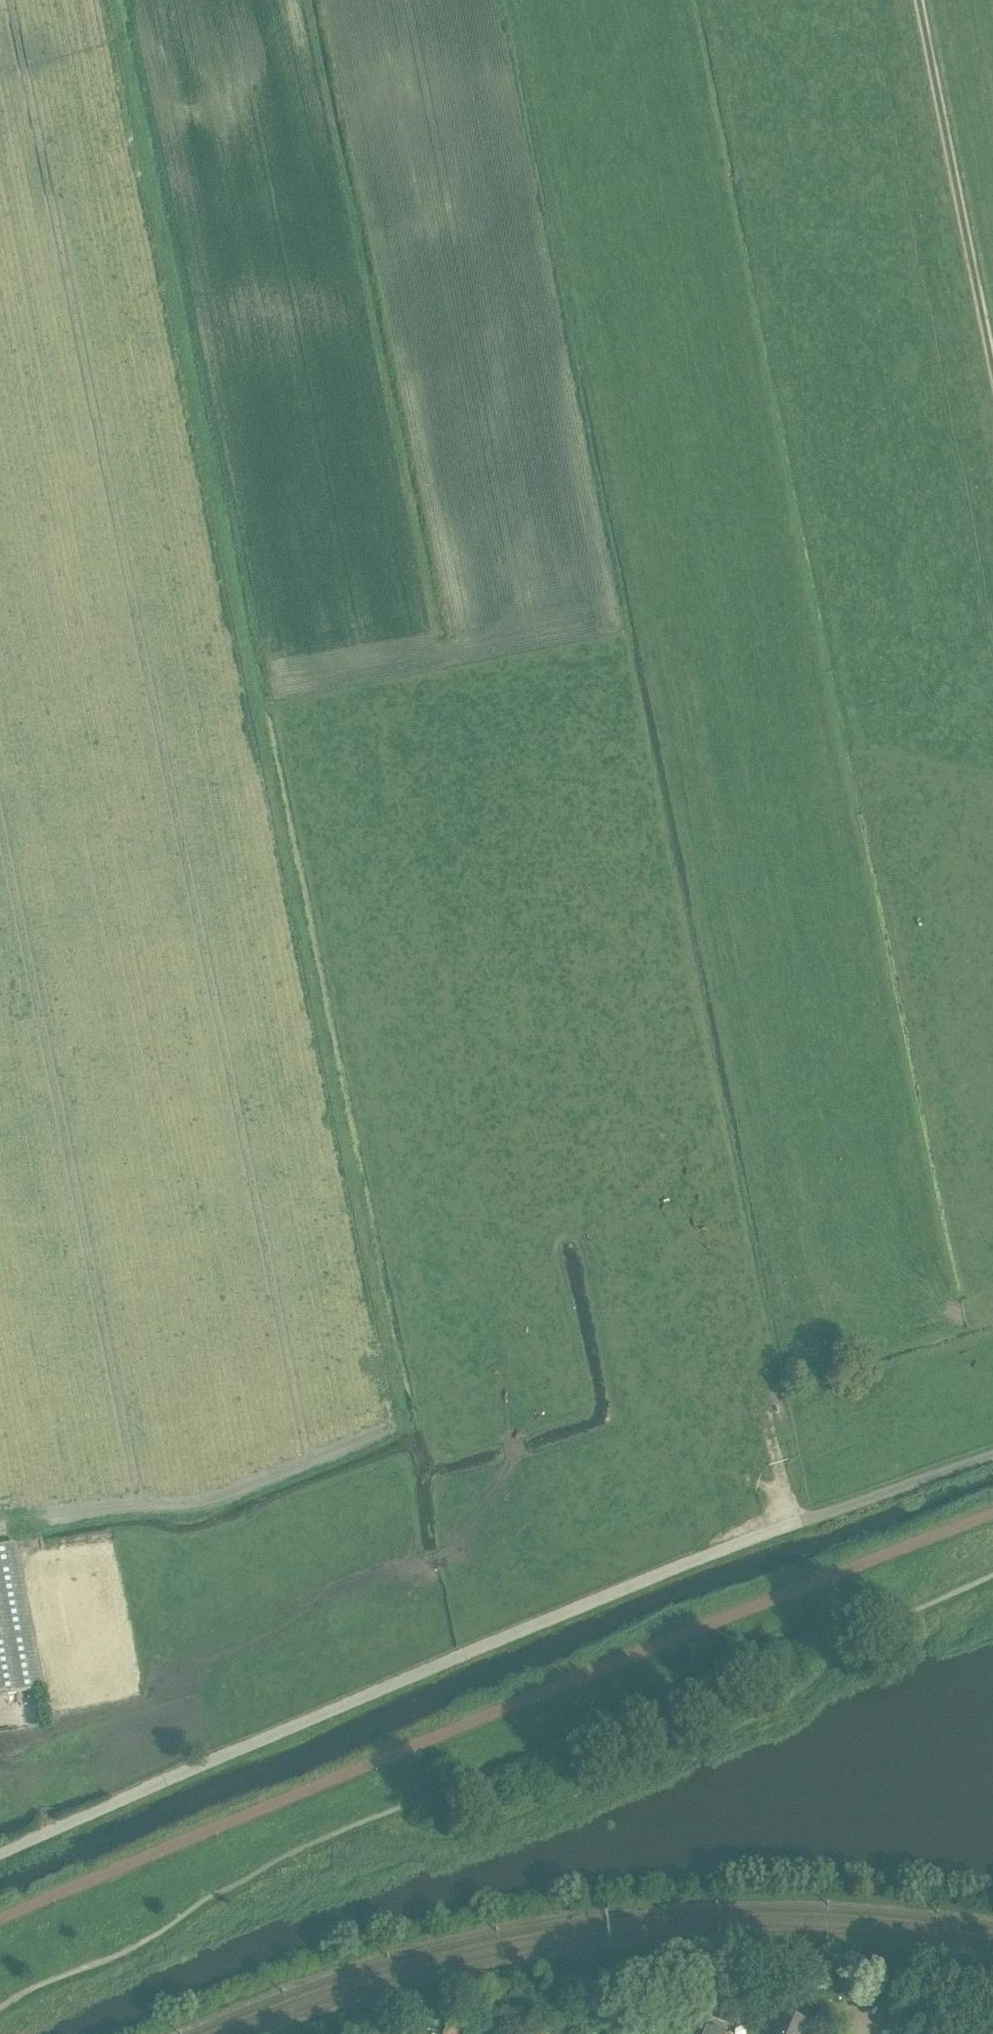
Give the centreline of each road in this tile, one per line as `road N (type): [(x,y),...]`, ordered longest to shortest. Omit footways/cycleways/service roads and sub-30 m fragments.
road 1 (unclassified): [(0,1857),(670,1573),(992,1455)]
road 2 (track): [(992,378),(917,0)]

